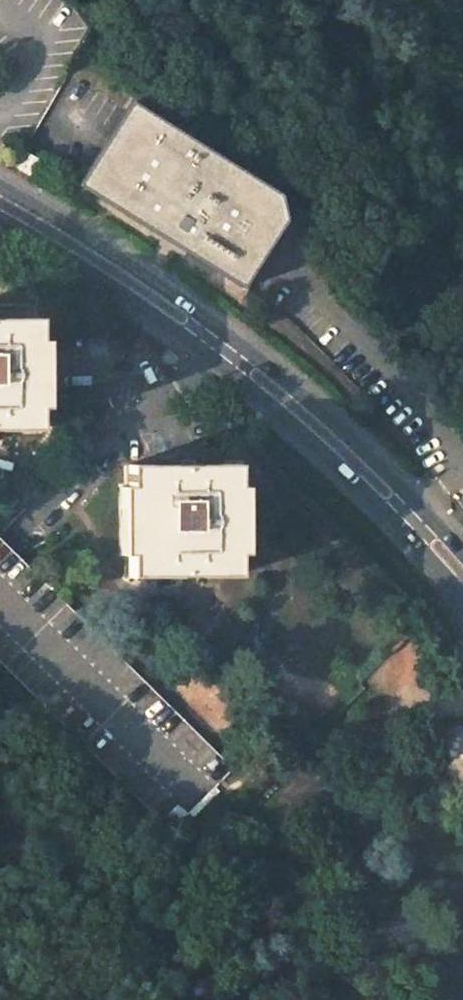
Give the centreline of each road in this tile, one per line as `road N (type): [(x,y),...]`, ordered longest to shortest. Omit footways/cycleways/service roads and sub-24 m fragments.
road 1 (primary): [(462,556),(383,469),(268,365),(155,281),(0,187)]

